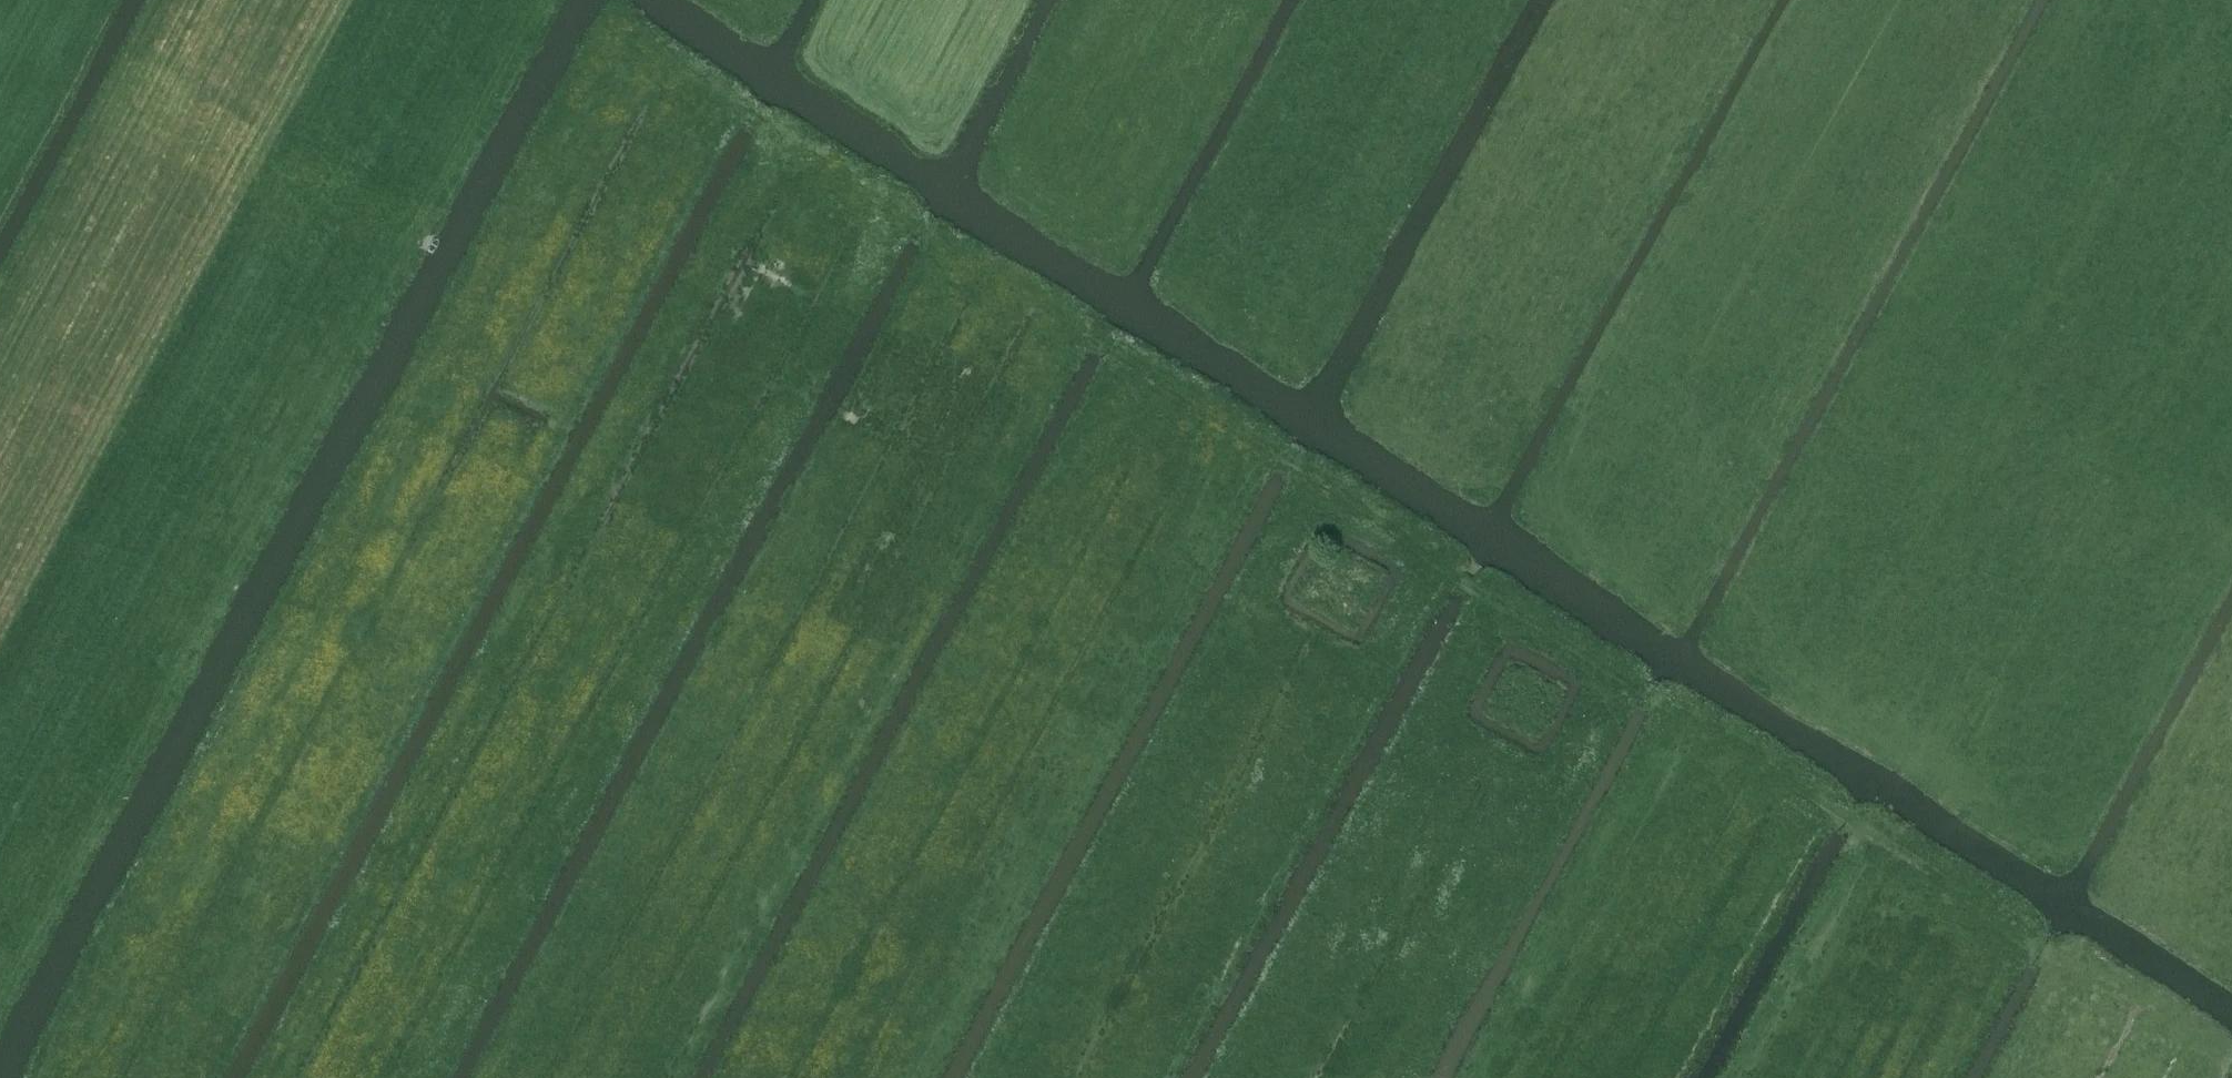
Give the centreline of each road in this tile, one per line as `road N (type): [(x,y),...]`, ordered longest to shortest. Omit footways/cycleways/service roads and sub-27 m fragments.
road 1 (track): [(0,192),(104,0)]

